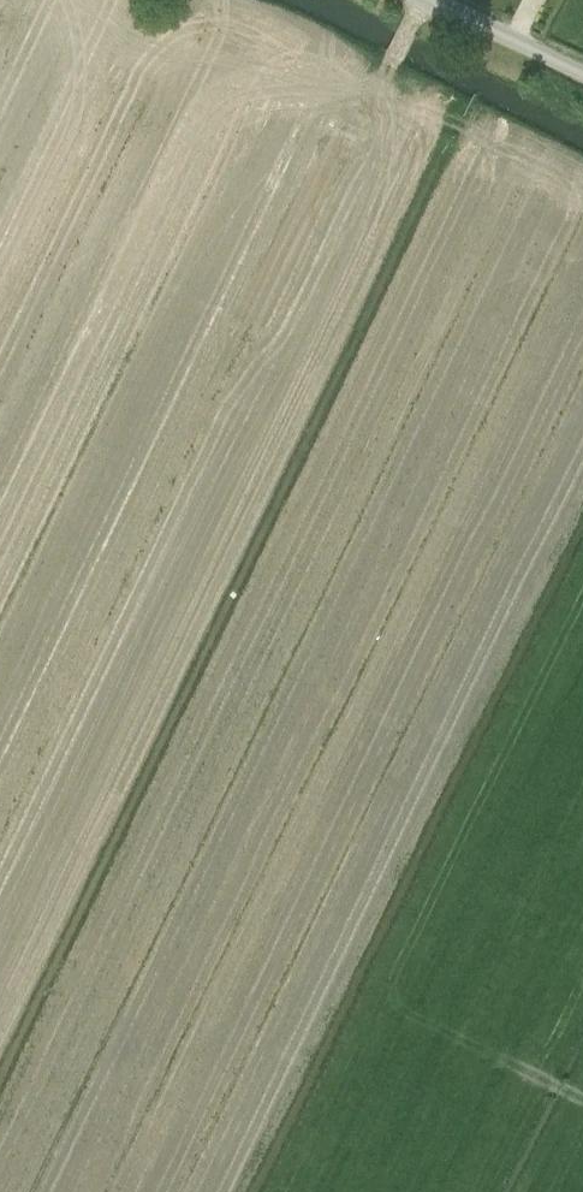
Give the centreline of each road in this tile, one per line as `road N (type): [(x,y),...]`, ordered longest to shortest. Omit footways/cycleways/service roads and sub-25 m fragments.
road 1 (unclassified): [(582,73),(430,0)]

